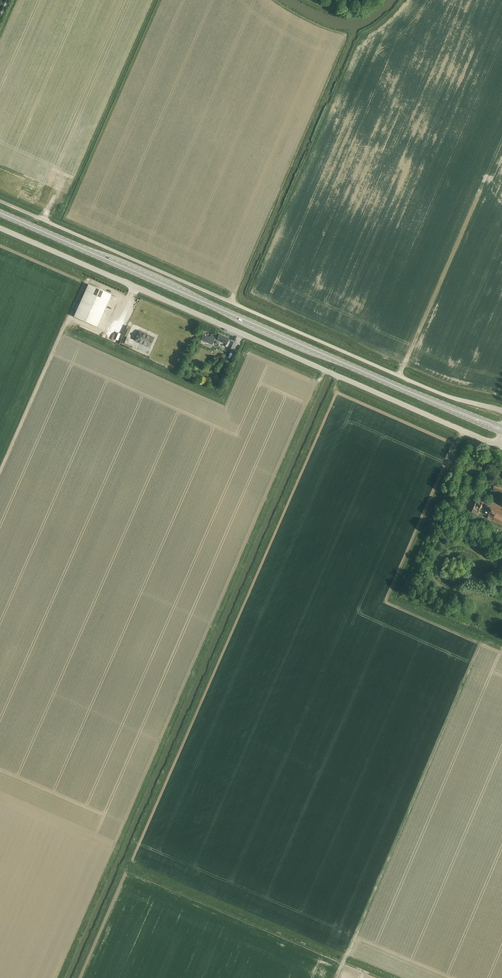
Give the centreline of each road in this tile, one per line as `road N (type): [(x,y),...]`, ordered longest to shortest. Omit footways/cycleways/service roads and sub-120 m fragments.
road 1 (secondary): [(501,430),(0,213)]
road 2 (unclassified): [(0,201),(447,396),(501,410)]
road 3 (unclassified): [(497,445),(0,228)]

